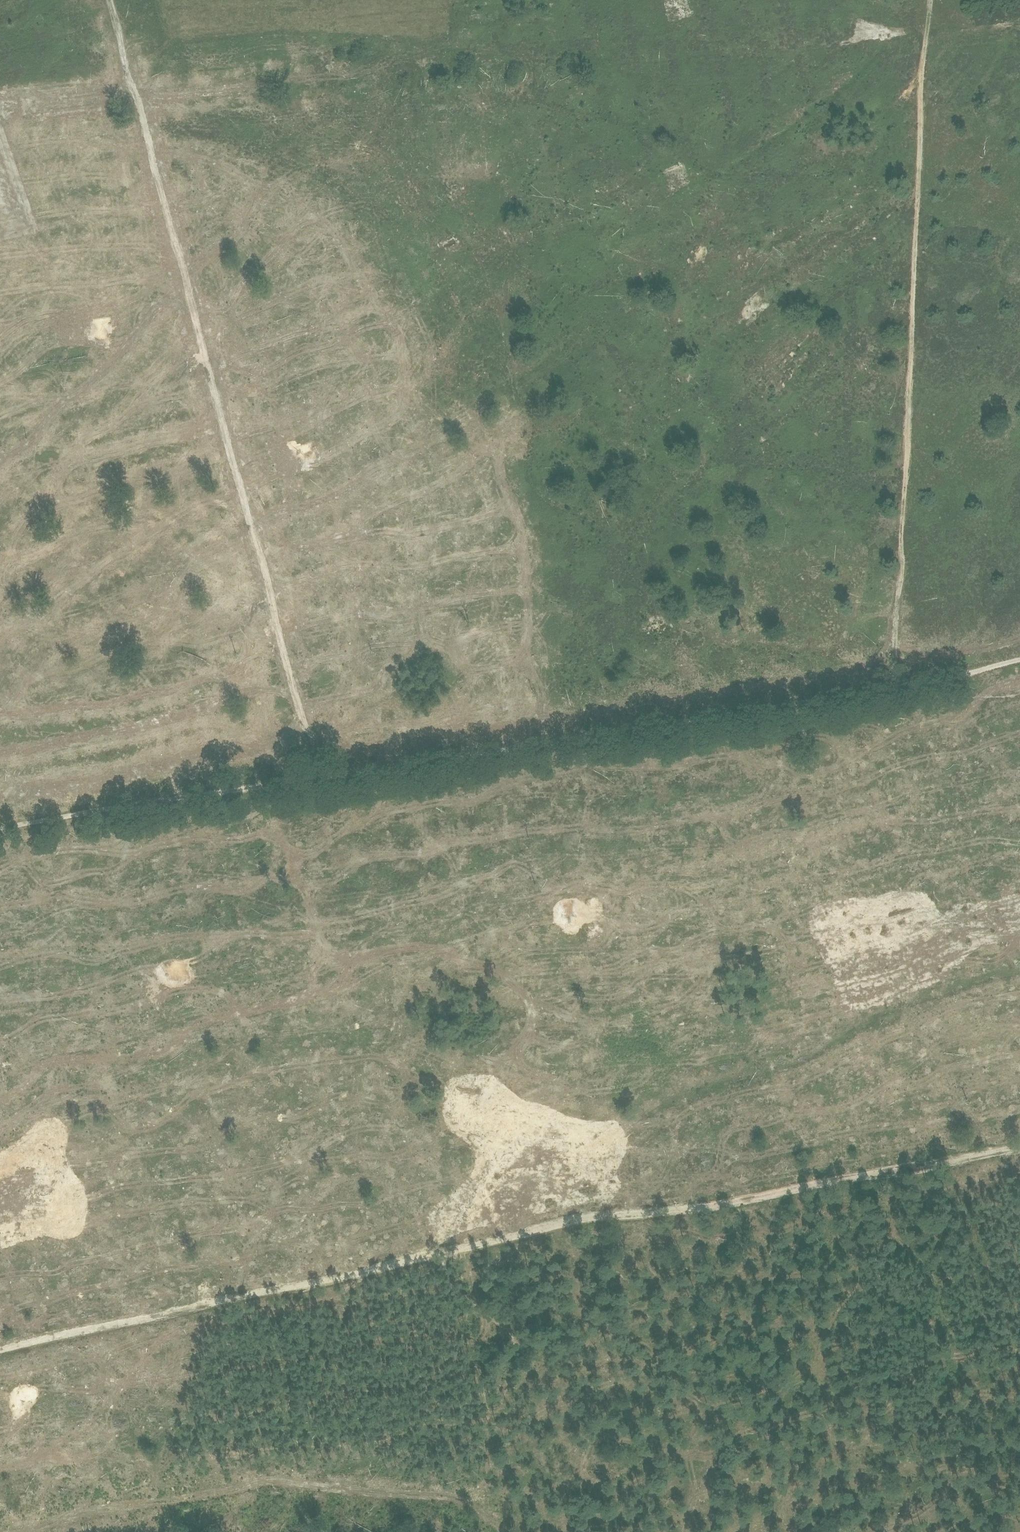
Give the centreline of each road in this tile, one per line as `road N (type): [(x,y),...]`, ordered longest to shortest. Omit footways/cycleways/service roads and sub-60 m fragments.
road 1 (track): [(0,1349),(582,1217),(688,1208),(1019,1146)]
road 2 (track): [(317,778),(110,0)]
road 3 (track): [(1019,659),(317,778)]
road 4 (track): [(317,778),(0,827)]

